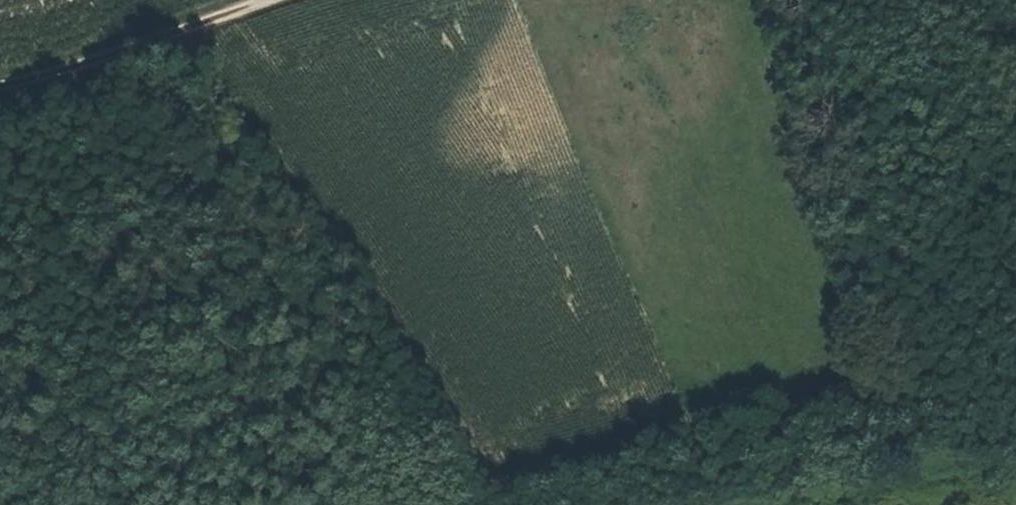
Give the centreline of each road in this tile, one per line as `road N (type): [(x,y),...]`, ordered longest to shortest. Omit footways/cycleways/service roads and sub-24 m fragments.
road 1 (track): [(272,0),(0,73)]

